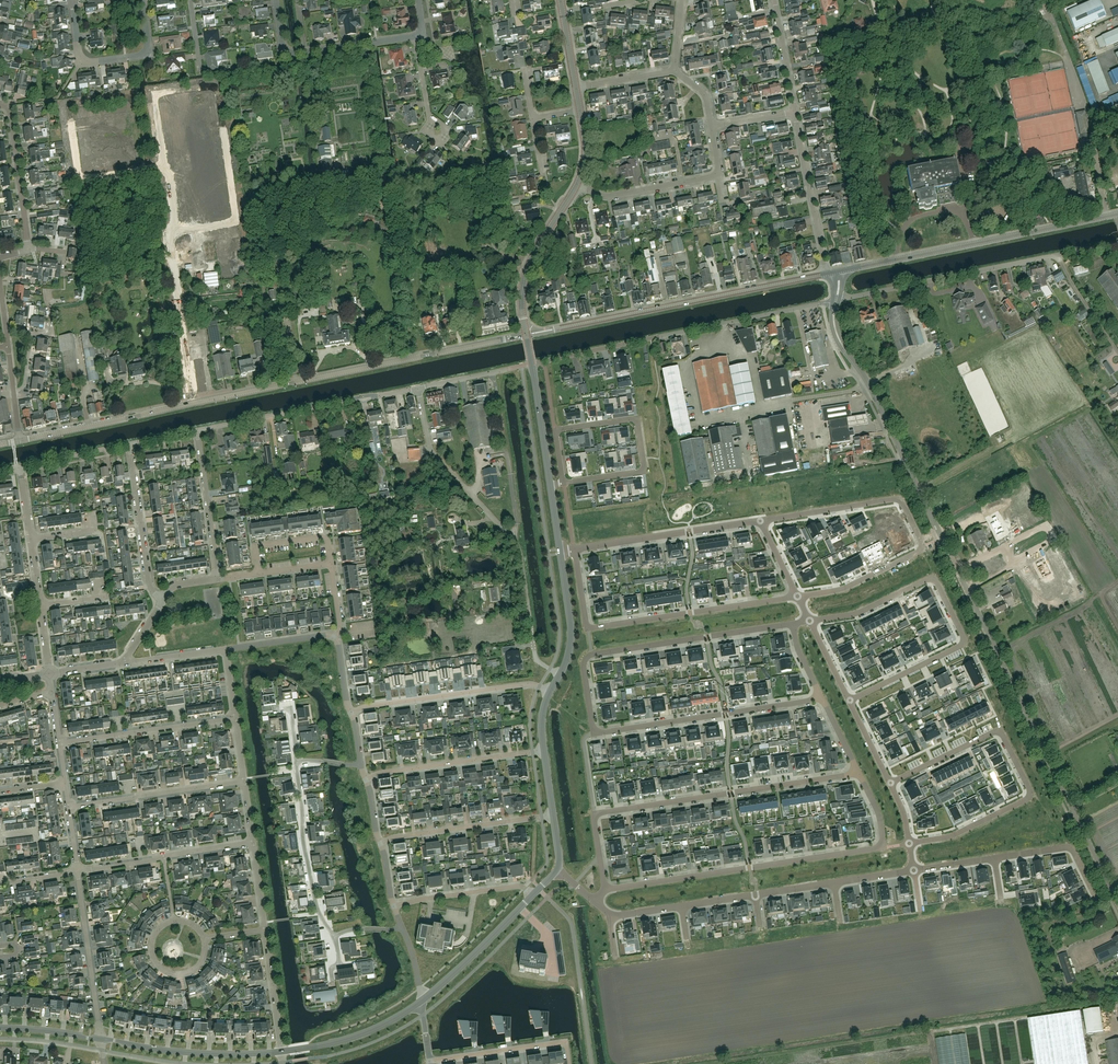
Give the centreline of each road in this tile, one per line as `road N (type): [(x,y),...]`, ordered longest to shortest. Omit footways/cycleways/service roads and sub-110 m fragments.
road 1 (residential): [(793,624),(590,655),(584,667),(595,733),(821,698)]
road 2 (tertiary): [(1117,904),(958,572)]
road 3 (residential): [(605,889),(884,847),(859,773)]
road 4 (residential): [(605,889),(594,814),(859,773)]
road 5 (tertiary): [(191,404),(527,336)]
road 6 (residential): [(173,234),(235,222),(217,87),(155,95),(165,167)]
road 7 (residential): [(560,675),(535,657),(517,545),(432,450),(418,389)]
road 8 (residential): [(849,701),(961,646),(964,637),(930,579),(857,614),(809,621)]
road 9 (residential): [(761,520),(897,499),(922,542),(918,552),(849,586),(797,596)]
road 10 (residential): [(910,843),(955,835),(1027,800),(1030,790),(997,732),(890,783)]
road 11 (unclassified): [(532,363),(836,300)]
road 12 (tertiary): [(527,336),(827,274)]
road 13 (tertiary): [(958,572),(843,347),(836,300)]
road 14 (residential): [(797,596),(587,628),(575,549)]
road 15 (tertiary): [(838,272),(1117,214)]
road 16 (unclassified): [(836,300),(1056,256)]
road 17 (residential): [(563,483),(639,472),(638,425),(630,419),(556,430)]
road 18 (residential): [(550,692),(529,685),(352,713)]
road 19 (residential): [(575,549),(761,520)]
road 20 (tertiary): [(101,1039),(186,1053),(282,1051)]
road 21 (residential): [(544,750),(366,780)]
road 22 (residential): [(72,0),(86,64),(147,52),(143,0)]
road 23 (residential): [(68,806),(244,781)]
road 24 (residential): [(59,743),(235,718)]
road 25 (tertiary): [(19,441),(191,404)]
road 26 (residential): [(553,816),(381,843)]
road 27 (residential): [(297,771),(317,910),(334,937)]
road 28 (residential): [(173,234),(191,404)]
road 29 (residential): [(101,1039),(77,870)]
road 30 (tertiary): [(527,336),(522,295),(530,261),(579,183)]
road 31 (residential): [(827,274),(794,112)]
road 32 (residential): [(163,600),(149,582),(129,444)]
road 33 (residential): [(197,430),(352,400)]
road 34 (tertiary): [(421,1001),(532,896)]
road 35 (residential): [(430,1061),(560,1044),(569,1063)]
road 36 (residential): [(28,248),(10,109),(0,104)]
road 37 (residential): [(215,580),(197,430)]
road 38 (residential): [(69,116),(79,178),(165,167)]
road 39 (tertiary): [(282,1051),(363,1034),(421,1001)]
road 40 (track): [(247,195),(267,321),(287,321)]
road 41 (residential): [(532,896),(516,886),(394,907)]
road 42 (residential): [(995,859),(1070,849),(1098,902)]
road 43 (tertiary): [(560,675),(570,638),(560,551)]
road 44 (tertiary): [(550,485),(532,363)]
road 45 (residential): [(595,193),(716,175)]
road 46 (residential): [(282,1051),(265,931)]
road 47 (residential): [(174,922),(152,943),(165,971),(193,969),(203,940)]
road 48 (residential): [(331,564),(328,542),(318,538),(263,544),(256,553),(259,573)]

